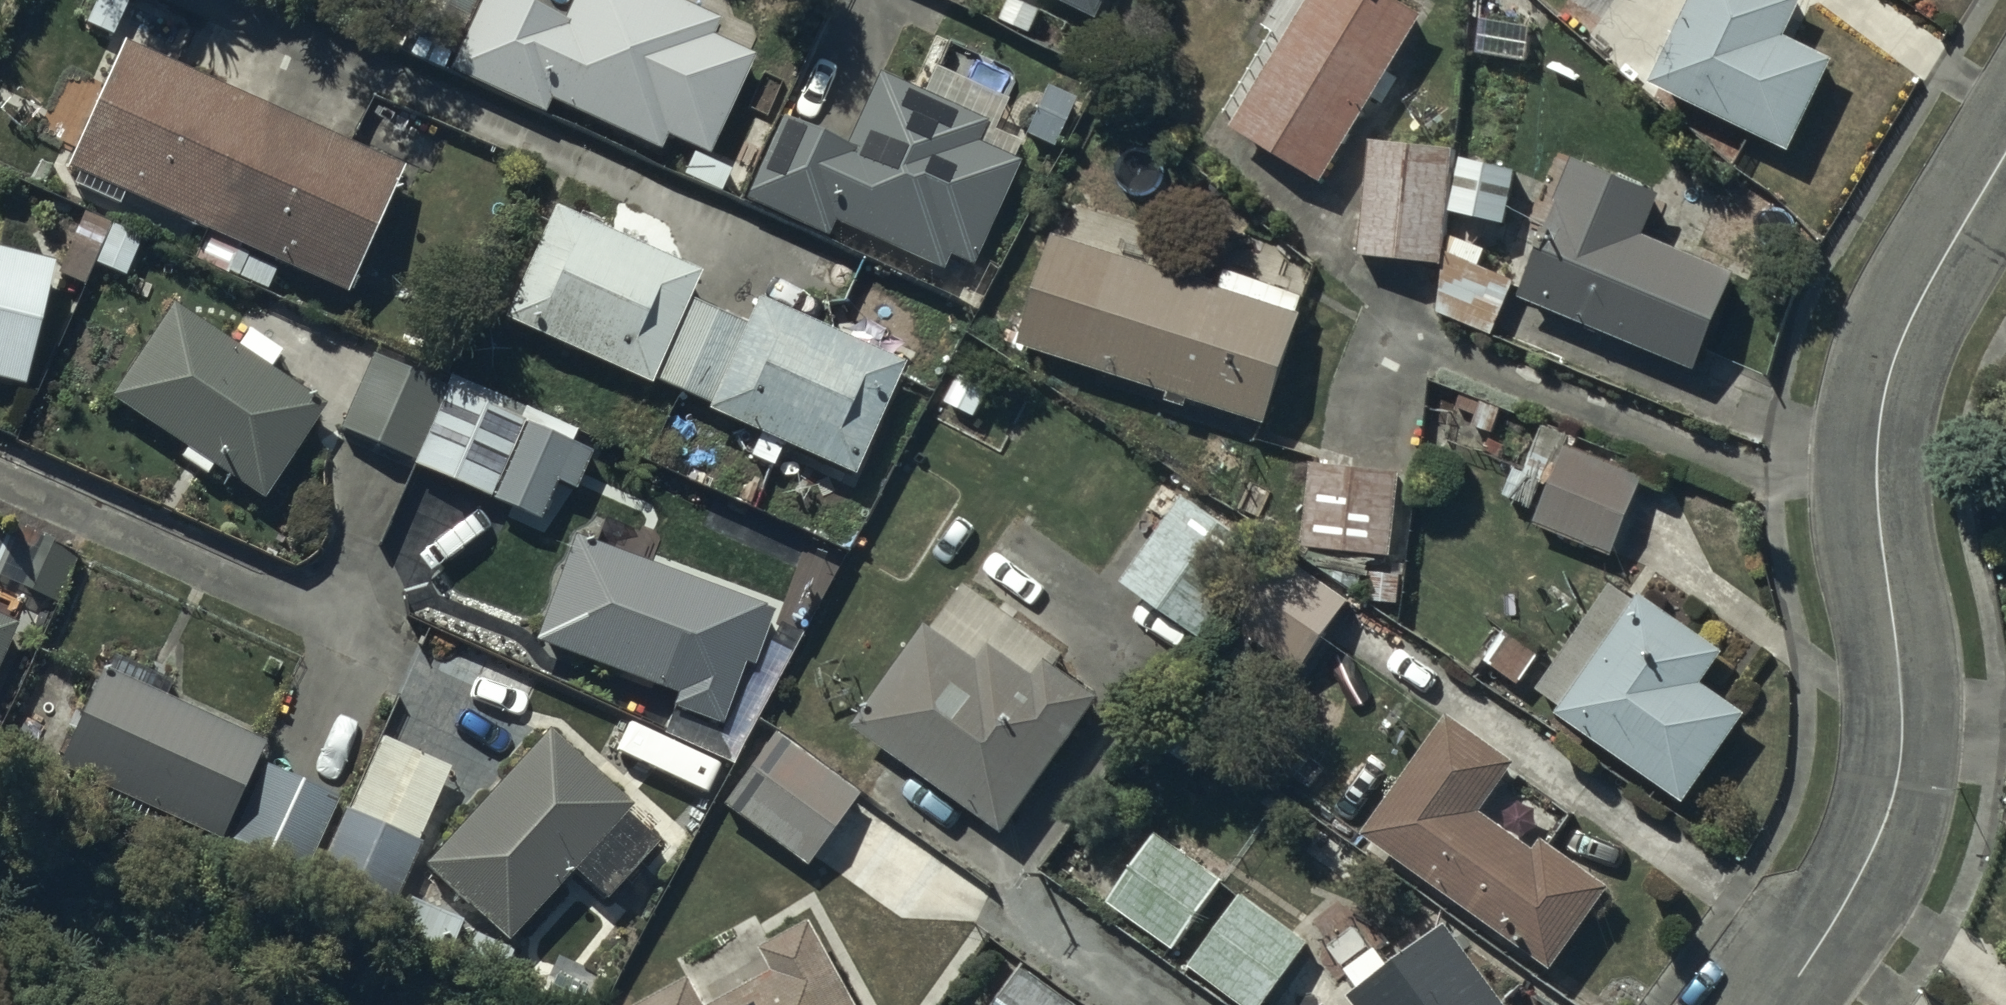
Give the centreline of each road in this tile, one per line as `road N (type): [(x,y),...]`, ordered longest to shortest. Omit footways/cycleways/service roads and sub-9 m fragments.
road 1 (residential): [(2005,153),(1920,299),(1877,433),(1875,503),(1901,690),(1902,756),(1889,814),(1827,936),(1777,1004)]
road 2 (residential): [(348,634),(0,477)]

